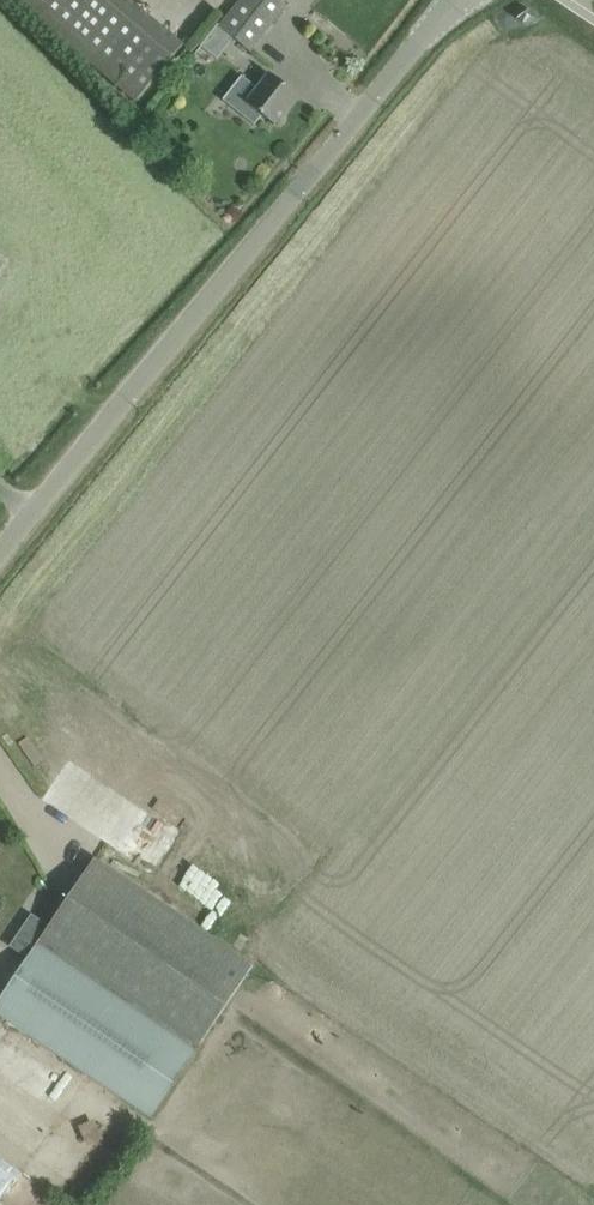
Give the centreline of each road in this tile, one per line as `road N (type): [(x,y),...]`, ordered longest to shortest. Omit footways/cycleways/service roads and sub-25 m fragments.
road 1 (unclassified): [(0,546),(95,423),(463,0)]

